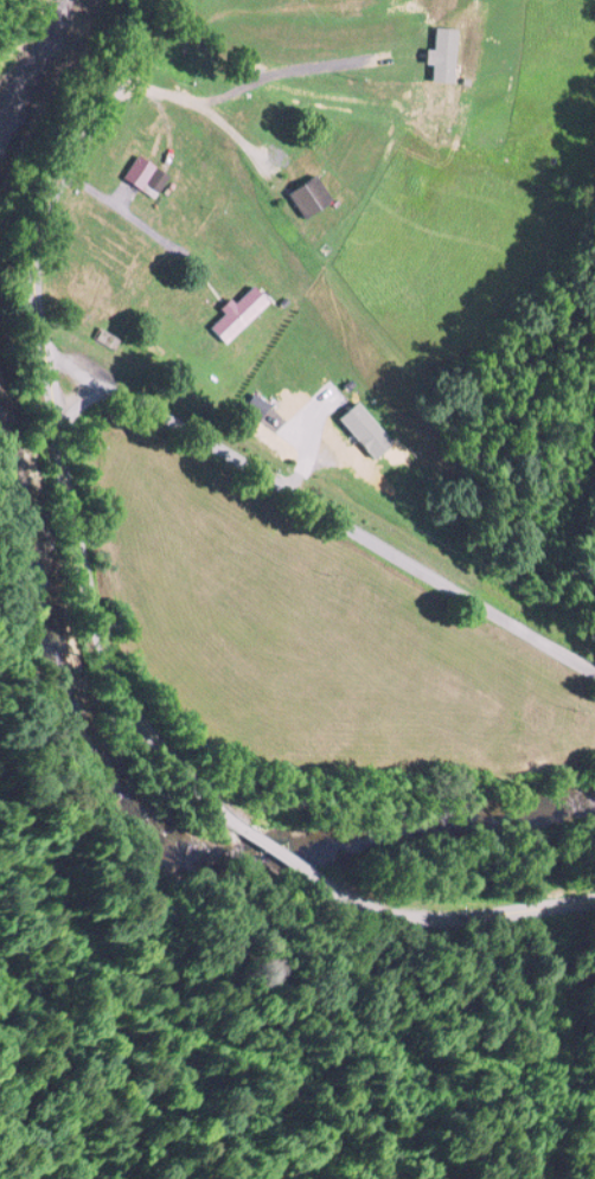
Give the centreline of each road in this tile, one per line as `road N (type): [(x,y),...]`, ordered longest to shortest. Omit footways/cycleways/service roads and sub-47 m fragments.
road 1 (secondary): [(239,825),(151,741),(108,669),(34,308),(33,233),(50,188),(129,58),(134,0)]
road 2 (residential): [(102,383),(564,651)]
road 3 (secondary): [(594,897),(418,918),(373,910),(327,889)]

